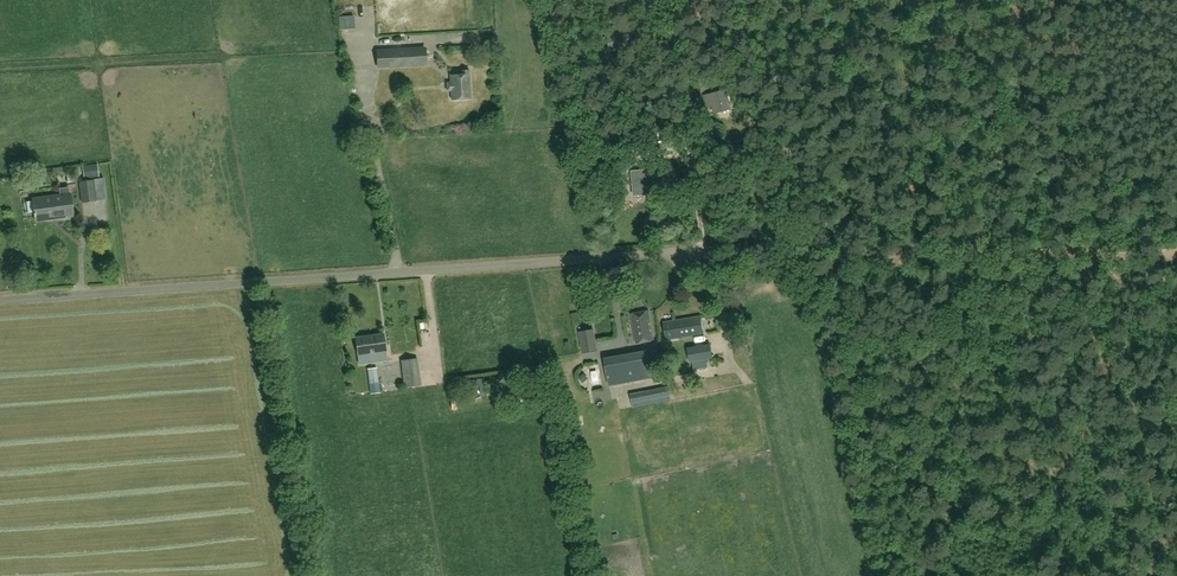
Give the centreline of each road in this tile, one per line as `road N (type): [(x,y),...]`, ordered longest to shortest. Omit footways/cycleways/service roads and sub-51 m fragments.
road 1 (unclassified): [(0,300),(707,251)]
road 2 (track): [(1176,252),(852,259),(707,251)]
road 3 (track): [(660,0),(686,19),(683,86),(702,137),(698,188),(707,251)]

